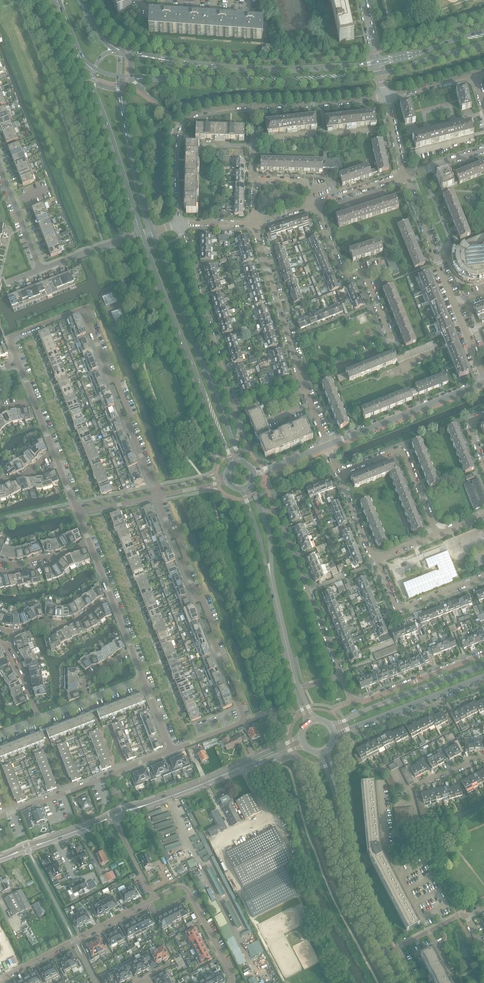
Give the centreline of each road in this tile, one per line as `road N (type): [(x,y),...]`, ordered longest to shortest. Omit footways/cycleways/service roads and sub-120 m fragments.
road 1 (residential): [(172,750),(244,721),(158,496)]
road 2 (residential): [(157,490),(87,307),(9,337)]
road 3 (residential): [(301,379),(392,342),(365,271),(343,279),(312,204)]
road 4 (tertiary): [(141,234),(233,465)]
road 5 (tertiary): [(148,77),(318,81),(381,73)]
road 6 (residential): [(235,446),(240,425),(178,223)]
road 7 (tertiary): [(235,446),(152,231)]
road 8 (tertiary): [(378,62),(251,69),(154,57)]
road 9 (residential): [(341,674),(280,517),(259,508)]
road 10 (residential): [(0,816),(172,750)]
road 11 (residential): [(178,223),(172,169),(179,125),(204,111),(255,105)]
road 12 (tertiary): [(94,69),(141,234)]
road 13 (tertiary): [(327,444),(483,382)]
road 14 (tertiary): [(483,665),(330,725)]
road 15 (residential): [(301,379),(254,222)]
road 16 (residential): [(338,472),(402,447),(437,533)]
road 17 (tertiary): [(334,737),(483,677)]
road 18 (tertiary): [(385,952),(346,862),(337,802)]
road 19 (residential): [(154,899),(19,968)]
road 20 (tertiary): [(114,817),(251,763)]
road 21 (residential): [(454,304),(403,174)]
road 22 (residential): [(355,698),(483,652)]
road 23 (residential): [(255,105),(386,96)]
road 24 (tertiary): [(152,231),(122,106)]
road 25 (tertiary): [(0,859),(114,817)]

